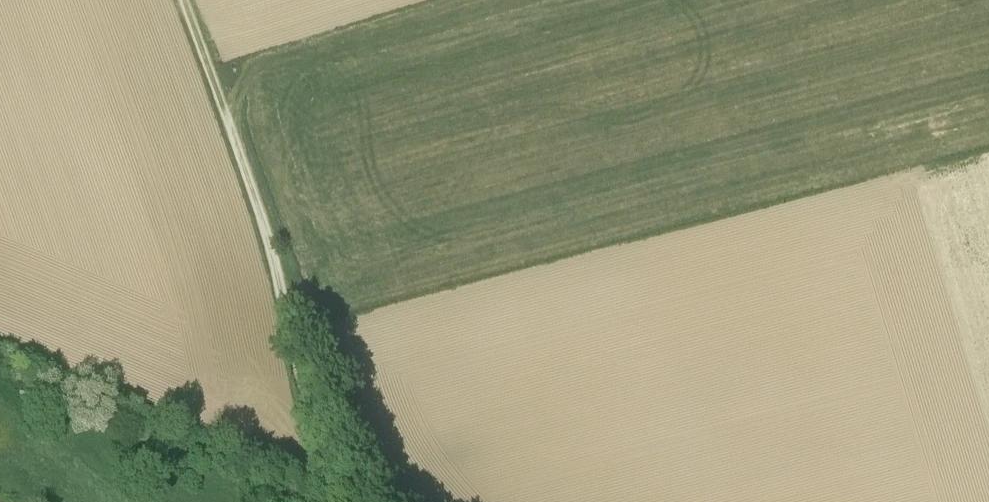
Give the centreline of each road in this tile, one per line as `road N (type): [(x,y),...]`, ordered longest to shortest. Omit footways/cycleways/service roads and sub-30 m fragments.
road 1 (track): [(184,0),(267,234),(295,359),(340,501)]

